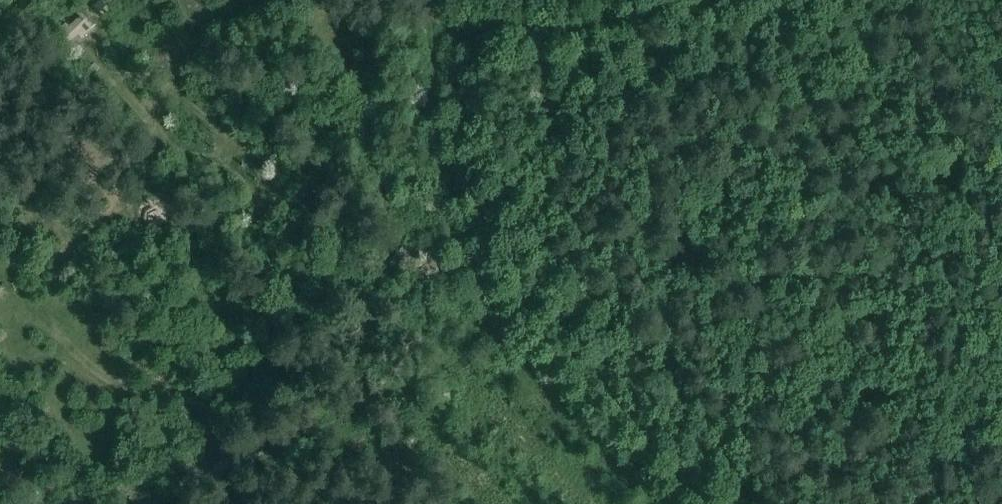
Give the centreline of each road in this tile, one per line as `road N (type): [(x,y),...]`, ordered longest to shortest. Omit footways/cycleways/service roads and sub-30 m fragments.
road 1 (track): [(87,39),(158,98),(156,116),(120,205),(67,256),(42,322),(108,380),(190,399),(207,411),(224,465)]
road 2 (track): [(431,18),(441,183),(488,311),(510,348),(655,503)]
road 3 (track): [(224,465),(504,342)]
road 4 (track): [(431,0),(431,18),(532,21),(619,21),(695,0)]

